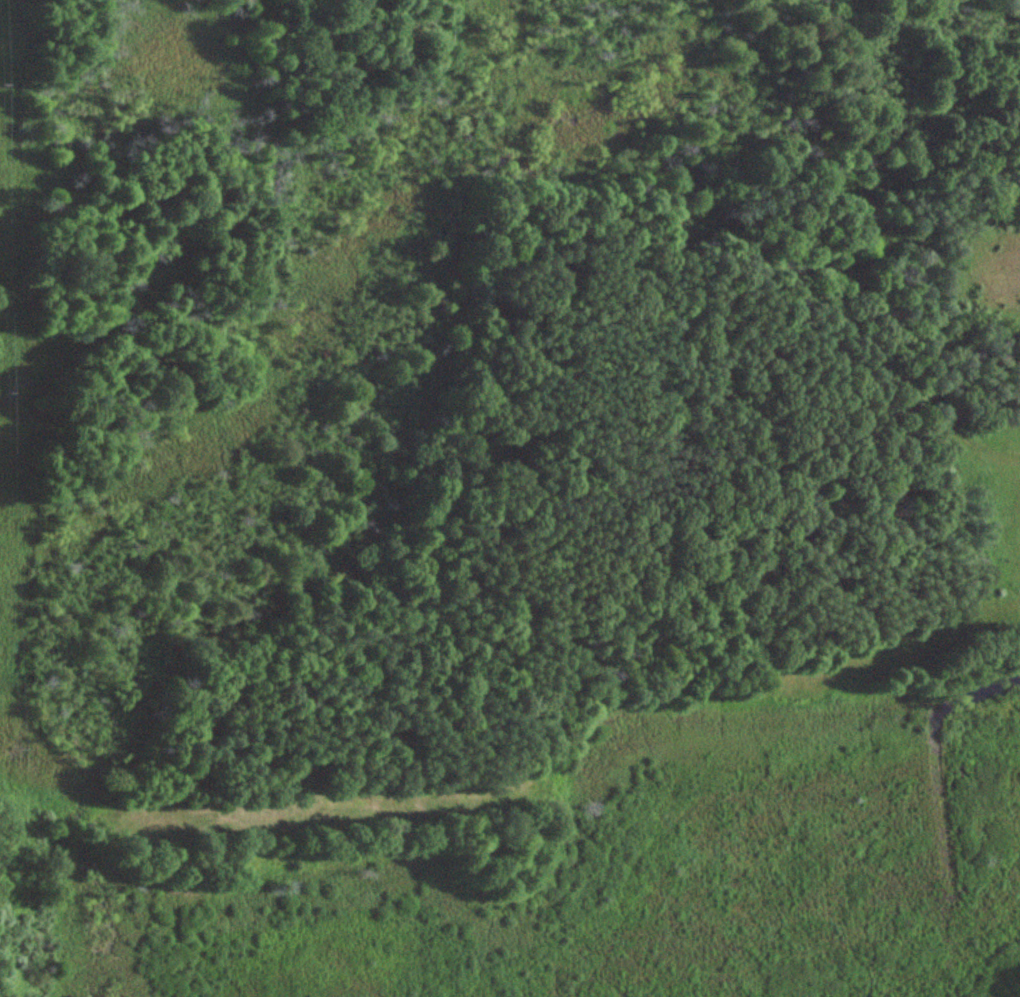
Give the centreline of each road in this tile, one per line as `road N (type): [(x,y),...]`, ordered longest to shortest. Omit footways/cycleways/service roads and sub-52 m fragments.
road 1 (residential): [(573,440),(822,406),(1019,453)]

